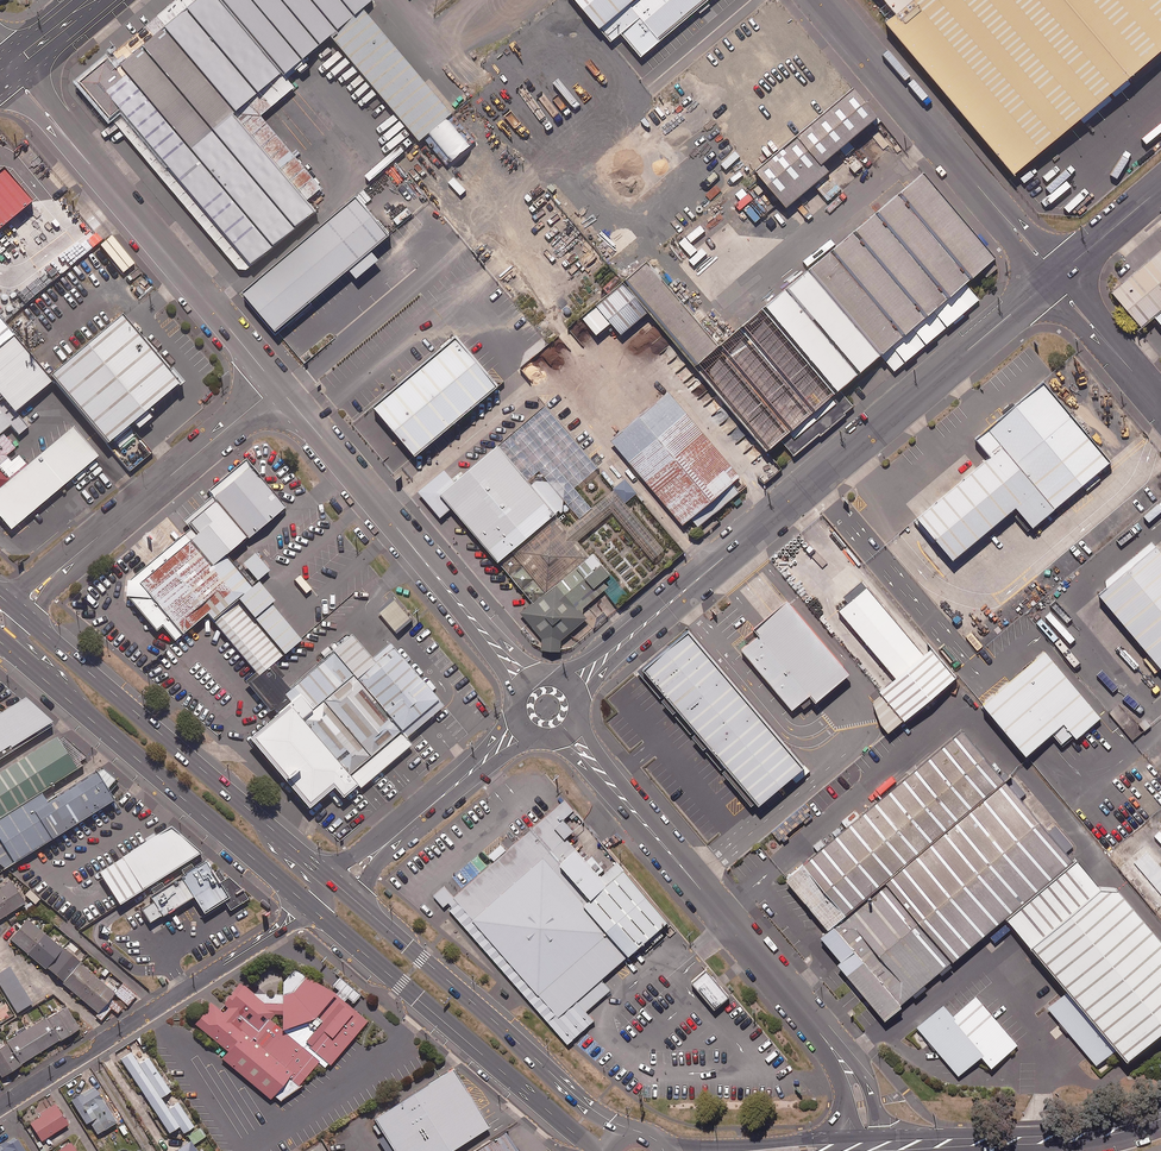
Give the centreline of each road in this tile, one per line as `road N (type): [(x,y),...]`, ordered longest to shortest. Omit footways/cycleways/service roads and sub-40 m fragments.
road 1 (unclassified): [(1054,276),(547,707)]
road 2 (secondary): [(15,608),(338,885)]
road 3 (unclassified): [(547,707),(820,1032)]
road 4 (unclassified): [(277,385),(547,707)]
road 5 (unclassified): [(9,69),(277,385)]
road 6 (secondary): [(338,885),(577,1096),(637,1134)]
road 7 (secondary): [(595,1150),(309,906)]
road 8 (residential): [(309,906),(0,1106)]
road 9 (unclassified): [(821,0),(1054,276)]
road 10 (secondary): [(309,906),(37,673)]
road 11 (unclassified): [(277,385),(15,608)]
road 12 (secondary): [(881,1136),(1096,1128),(1160,1106)]
road 13 (unclassified): [(547,707),(338,885)]
road 14 (secondary): [(659,1145),(853,1138)]
road 15 (secondary): [(1160,1126),(1111,1142),(998,1150)]
road 16 (unclassified): [(1054,276),(1160,401)]
road 17 (unclassified): [(1160,188),(1054,276)]
road 18 (residential): [(820,1032),(868,1085),(881,1136)]

